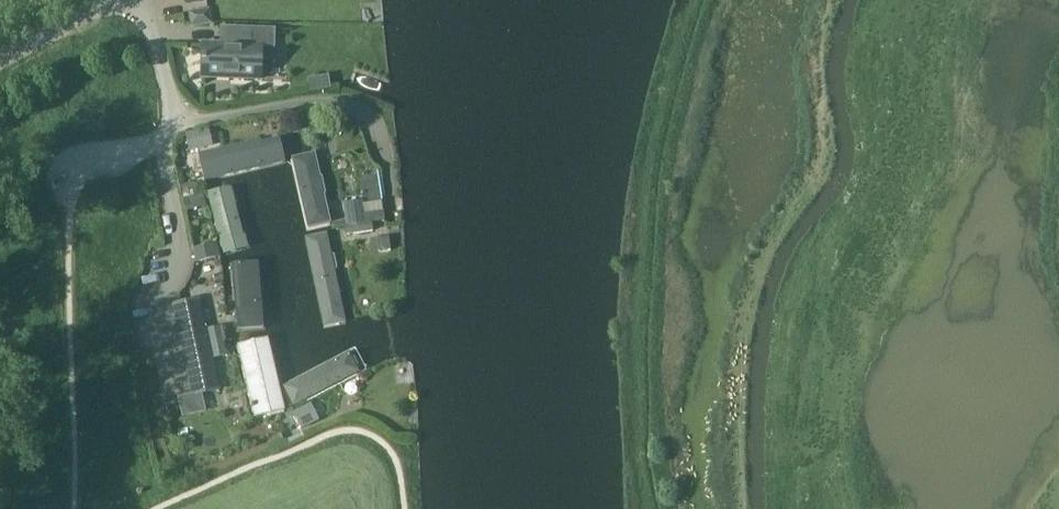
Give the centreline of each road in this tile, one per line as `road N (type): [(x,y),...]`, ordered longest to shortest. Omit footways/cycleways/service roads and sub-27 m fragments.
road 1 (residential): [(0,60),(105,0)]

